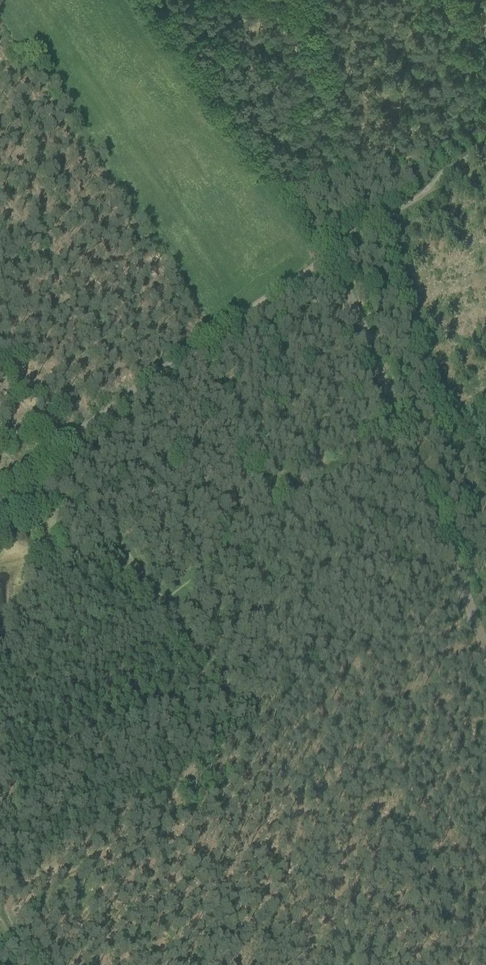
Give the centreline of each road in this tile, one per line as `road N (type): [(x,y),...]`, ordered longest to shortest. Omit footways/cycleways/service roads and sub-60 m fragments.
road 1 (track): [(0,488),(485,148)]

